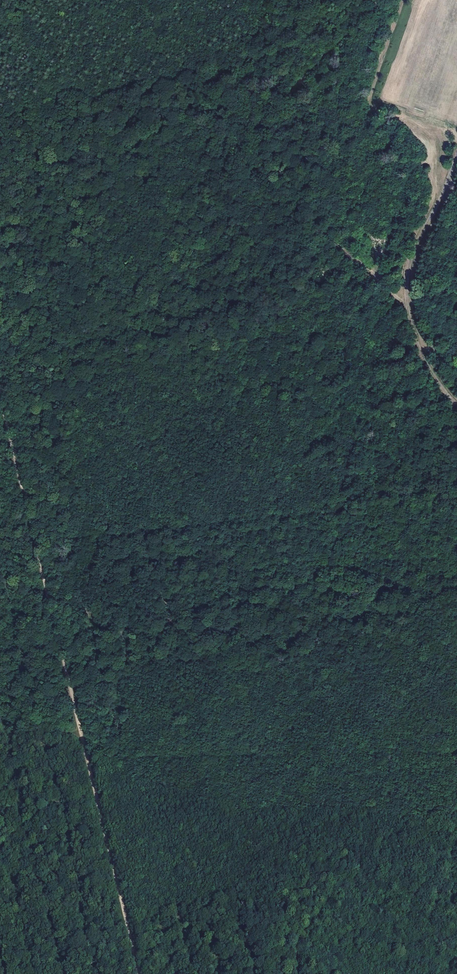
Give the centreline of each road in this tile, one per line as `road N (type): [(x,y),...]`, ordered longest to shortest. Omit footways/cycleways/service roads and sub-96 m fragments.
road 1 (track): [(456,155),(412,256),(407,292),(430,362),(456,397)]
road 2 (track): [(89,760),(141,973)]
road 3 (track): [(34,540),(83,735)]

